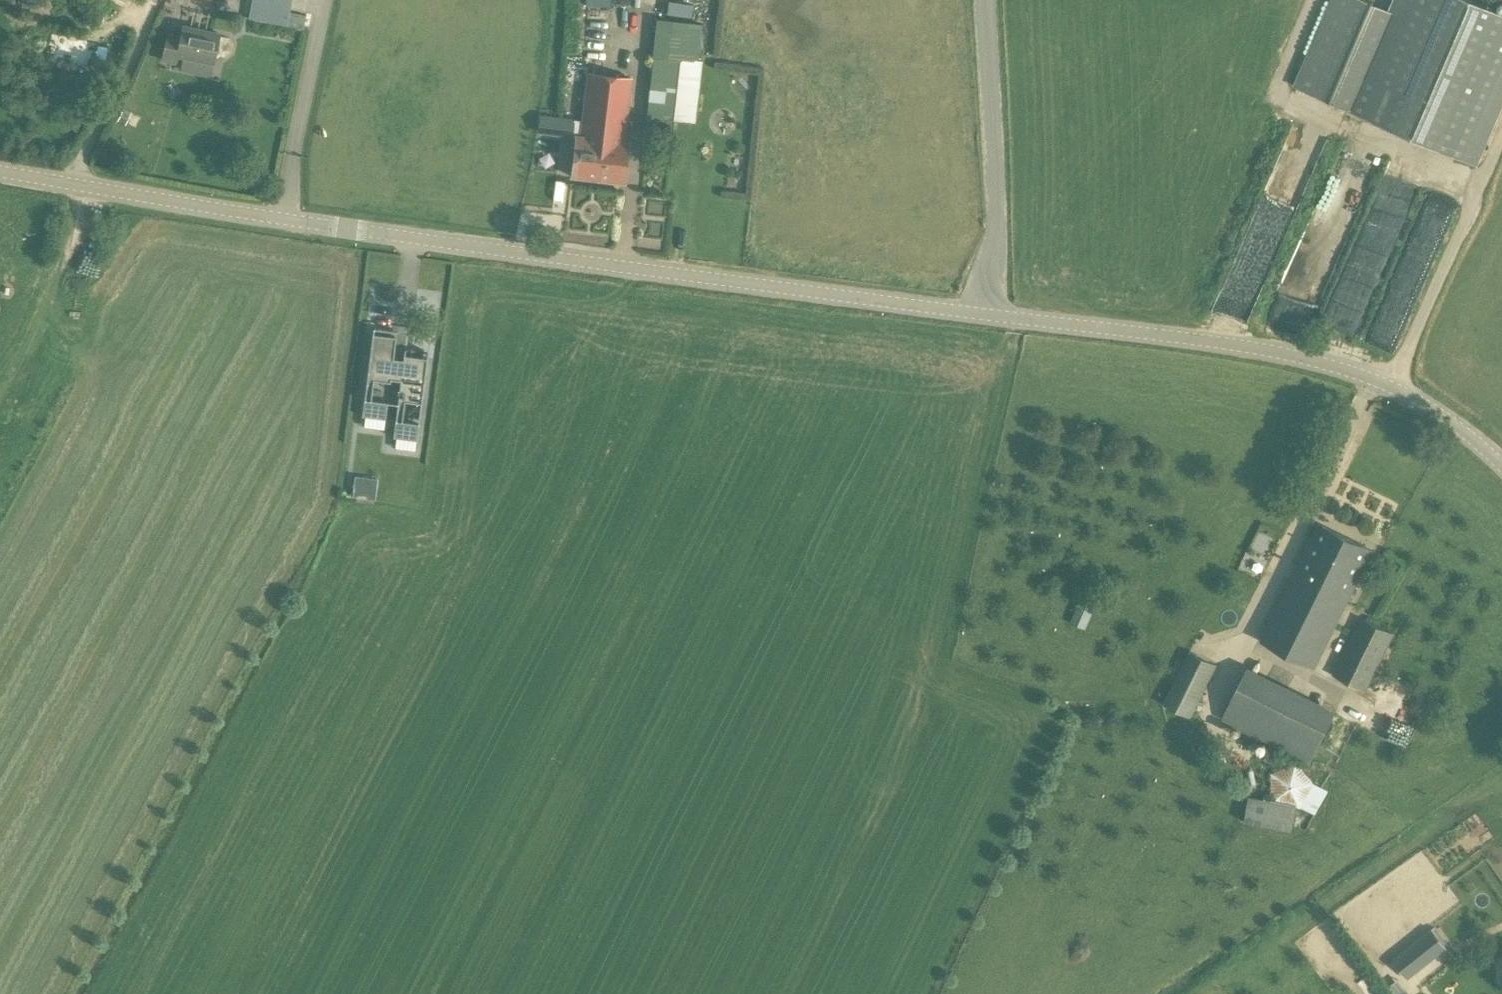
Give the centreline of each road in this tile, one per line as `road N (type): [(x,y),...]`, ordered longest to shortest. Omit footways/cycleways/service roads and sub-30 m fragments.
road 1 (tertiary): [(1501,466),(1392,385),(1259,348),(520,253),(0,171)]
road 2 (track): [(985,0),(1000,195),(990,314)]
road 3 (track): [(1392,385),(1501,133)]
road 4 (track): [(520,253),(537,191),(559,0)]

